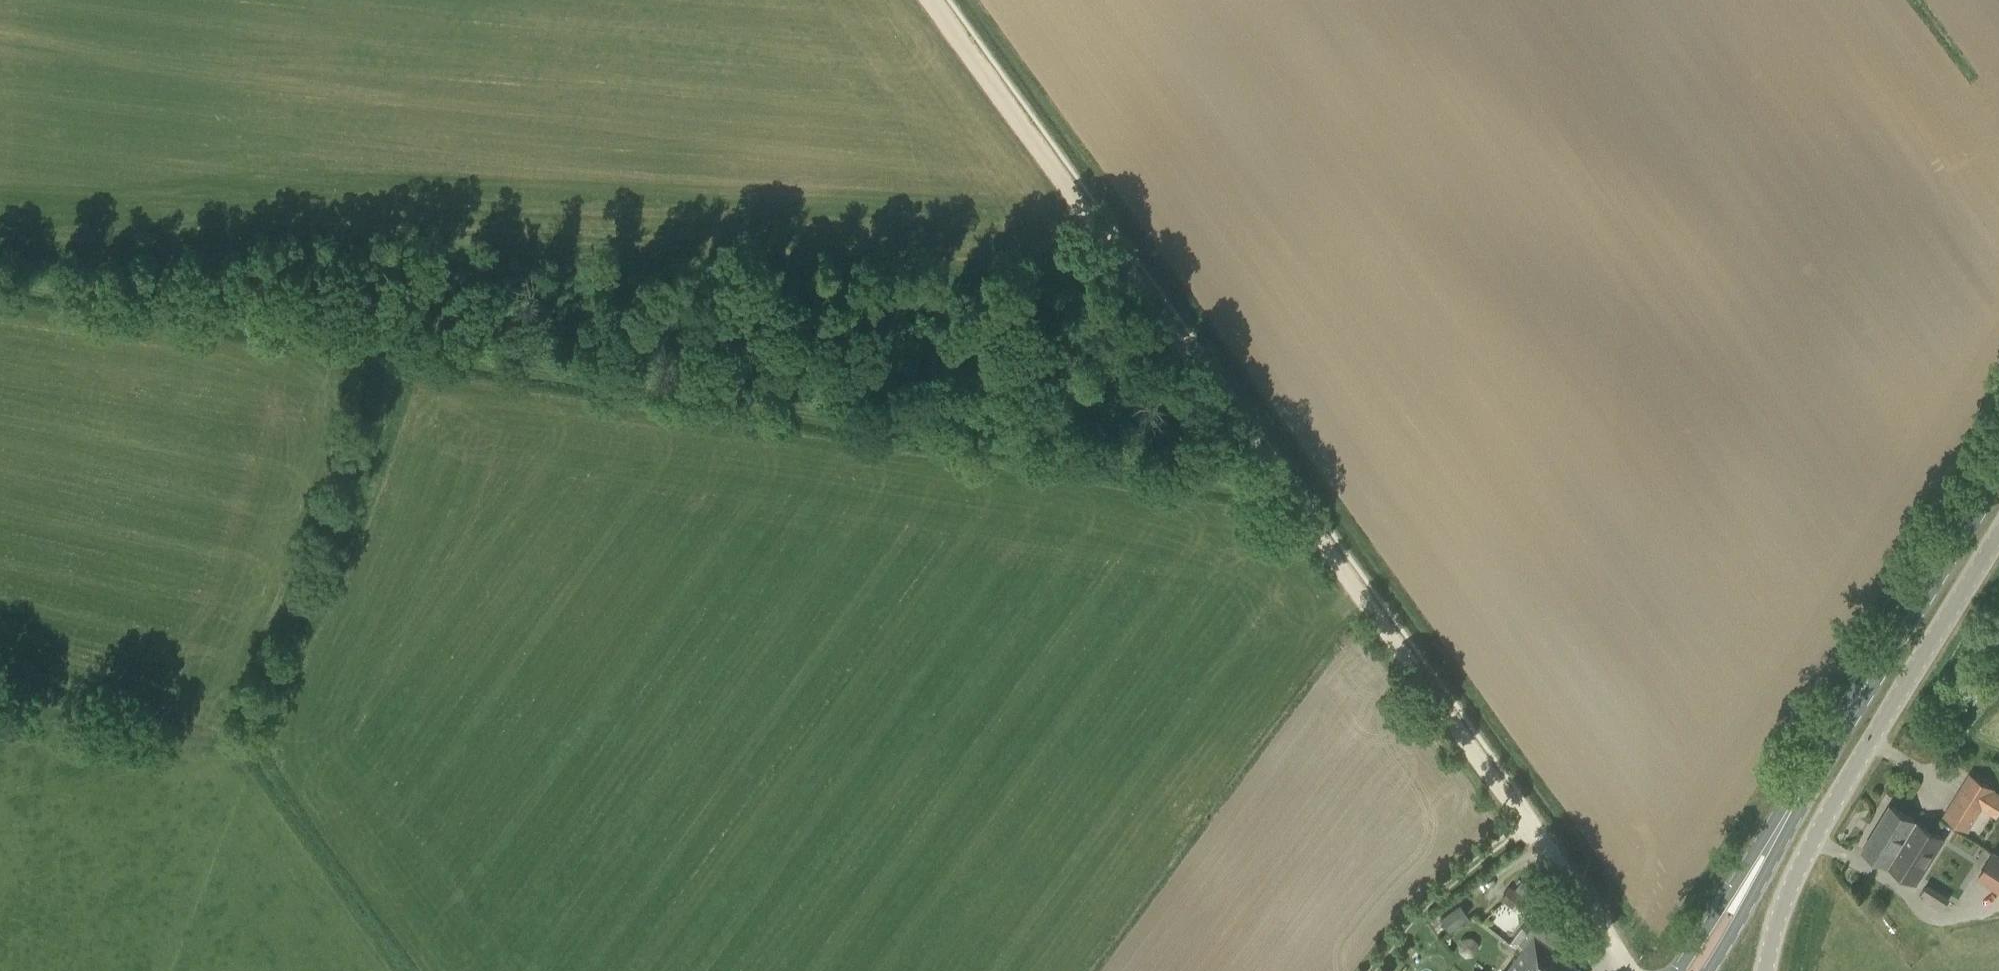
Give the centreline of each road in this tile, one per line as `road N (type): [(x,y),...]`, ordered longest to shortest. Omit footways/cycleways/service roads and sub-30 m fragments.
road 1 (track): [(1610,938),(932,0)]
road 2 (unclassified): [(1998,534),(1816,838),(1782,906),(1766,970)]
road 3 (primary): [(1818,763),(1998,456)]
road 4 (primary): [(1818,763),(1678,970)]
road 5 (primary): [(1707,970),(1818,763)]

